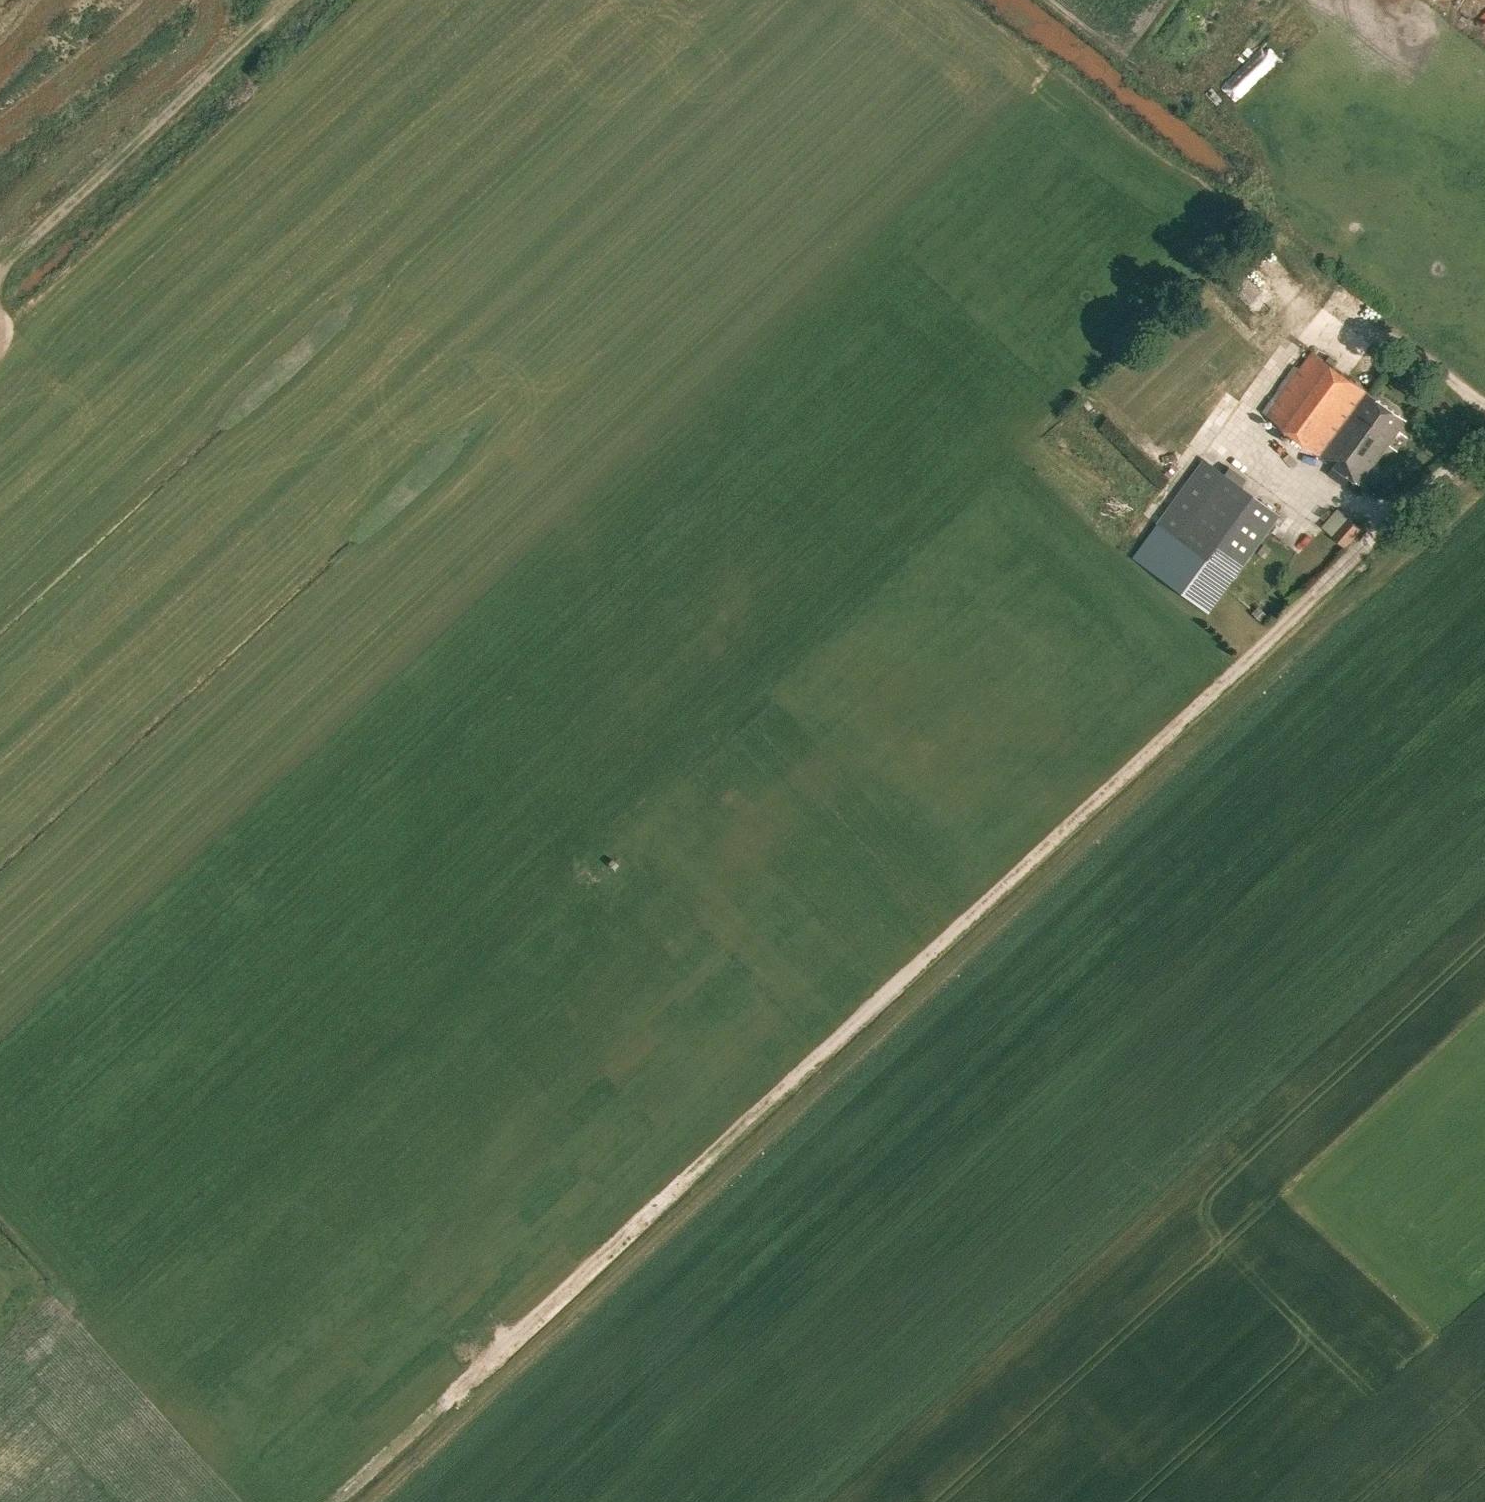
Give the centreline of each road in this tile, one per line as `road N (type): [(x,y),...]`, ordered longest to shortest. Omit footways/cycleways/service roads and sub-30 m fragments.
road 1 (track): [(287,0),(0,274)]

